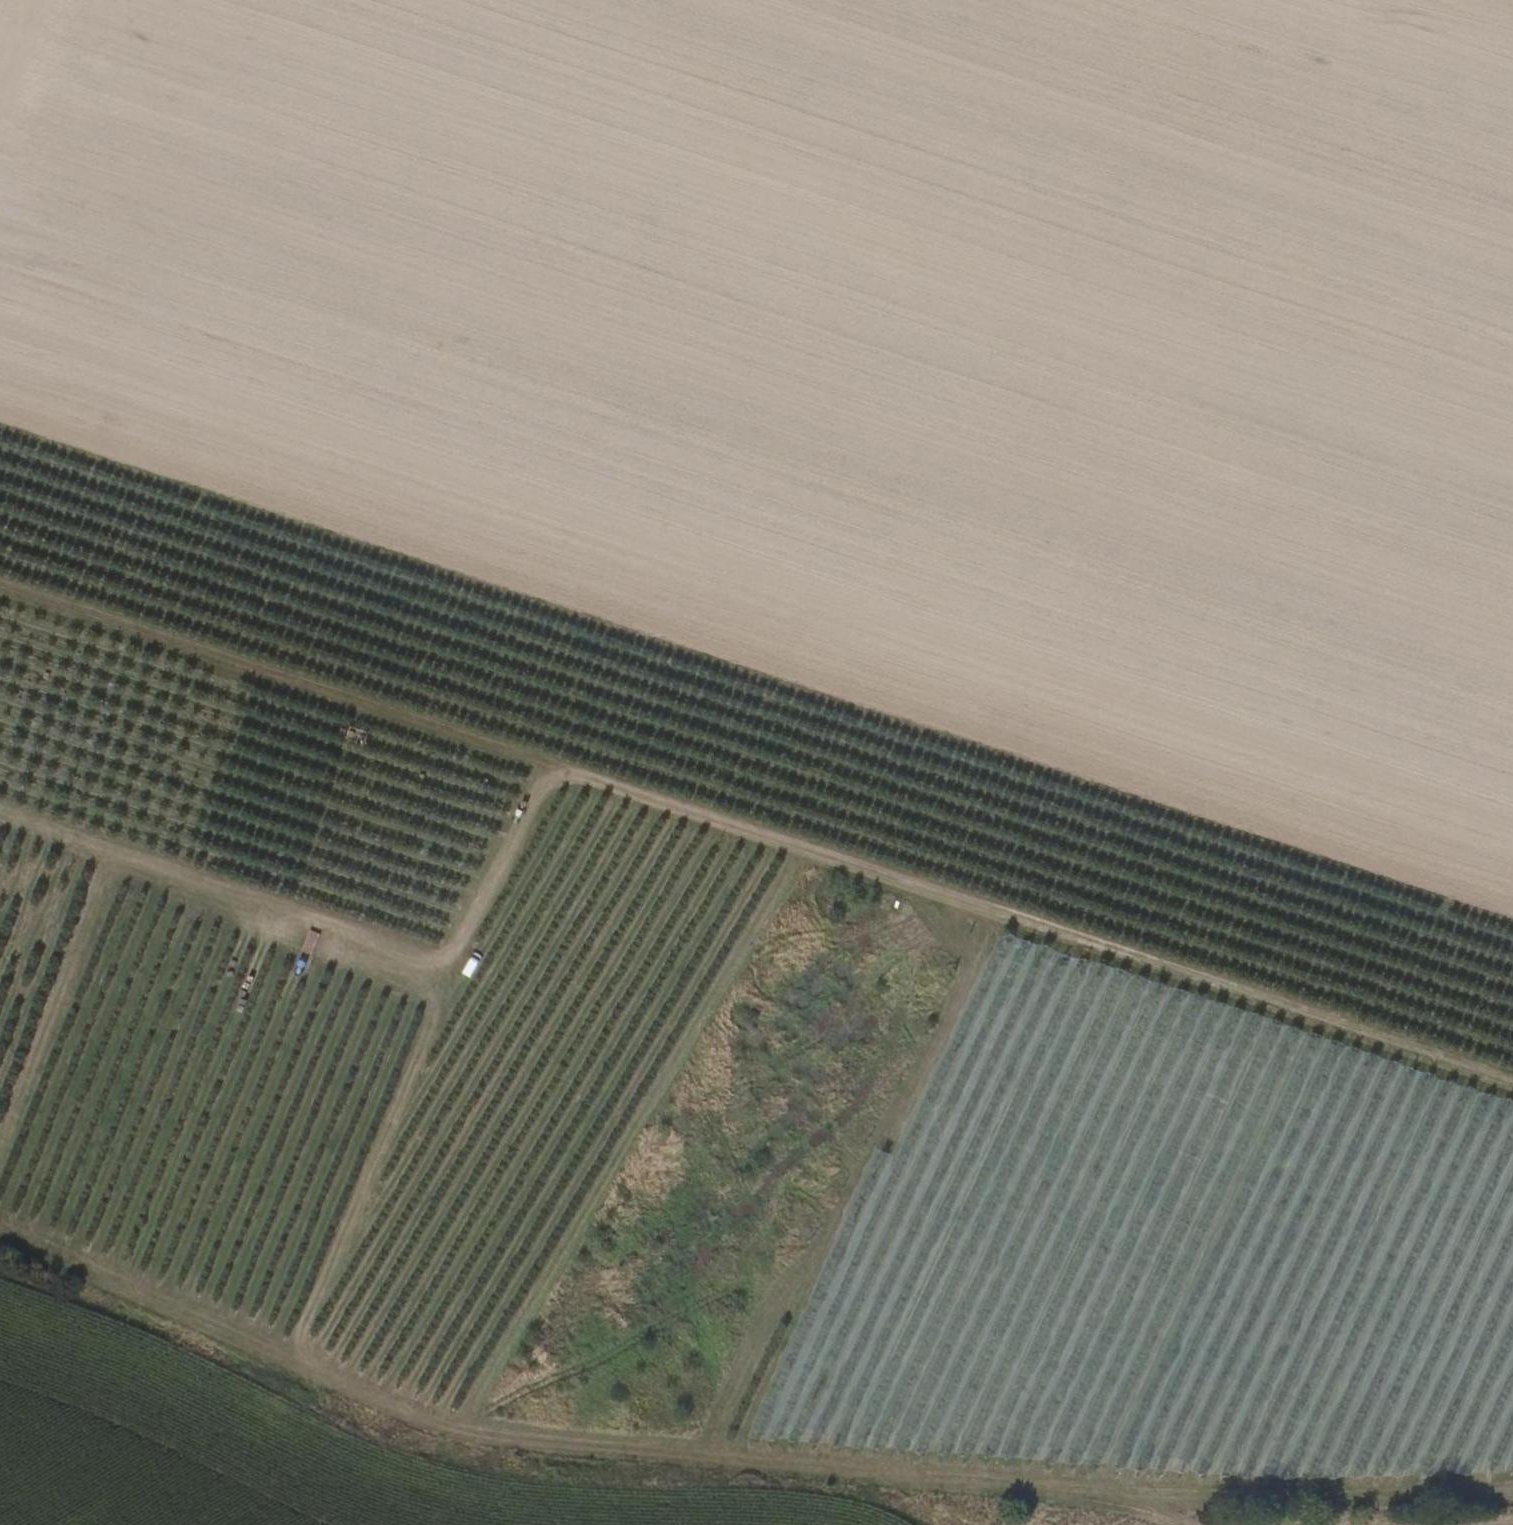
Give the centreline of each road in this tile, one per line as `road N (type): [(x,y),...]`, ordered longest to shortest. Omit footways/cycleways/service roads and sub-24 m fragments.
road 1 (track): [(0,1251),(293,1377),(478,1472),(594,1484),(924,1493),(1133,1524)]
road 2 (track): [(1320,1524),(1512,1523)]

